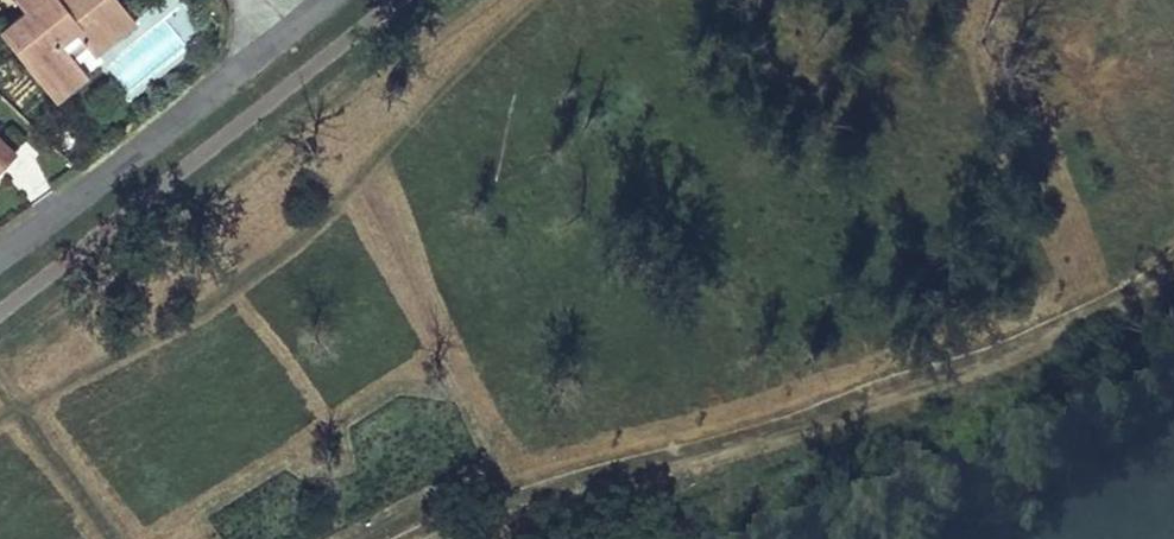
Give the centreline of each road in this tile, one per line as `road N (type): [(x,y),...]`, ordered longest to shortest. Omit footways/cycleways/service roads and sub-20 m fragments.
road 1 (residential): [(297,31),(0,239)]

